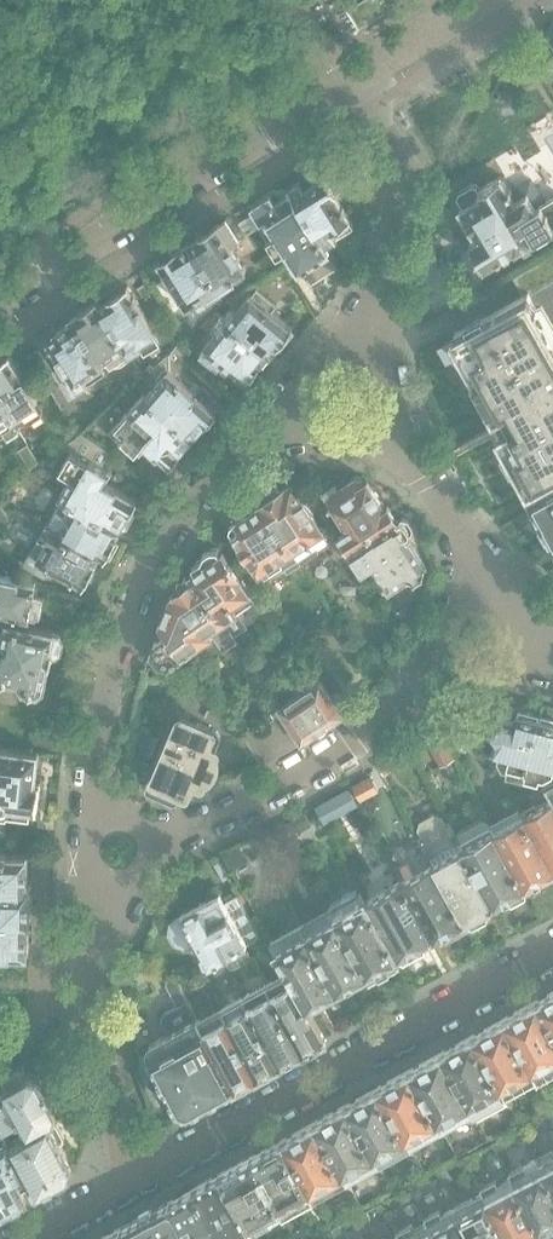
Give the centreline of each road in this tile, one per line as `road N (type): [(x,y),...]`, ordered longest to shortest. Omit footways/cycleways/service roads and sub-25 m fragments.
road 1 (residential): [(138,1177),(552,951)]
road 2 (residential): [(88,805),(119,624),(179,525),(234,467),(302,433)]
road 3 (residential): [(0,297),(348,82)]
road 4 (residential): [(163,834),(232,813),(459,675)]
road 5 (residential): [(359,360),(406,215),(399,171),(366,102)]
road 6 (residential): [(138,1177),(98,1074),(97,952)]
road 7 (residential): [(474,587),(399,436)]
road 8 (residential): [(348,82),(482,0)]
road 9 (residential): [(97,952),(88,805)]
road 10 (residential): [(163,834),(97,952)]
road 11 (residential): [(23,1238),(138,1177)]

